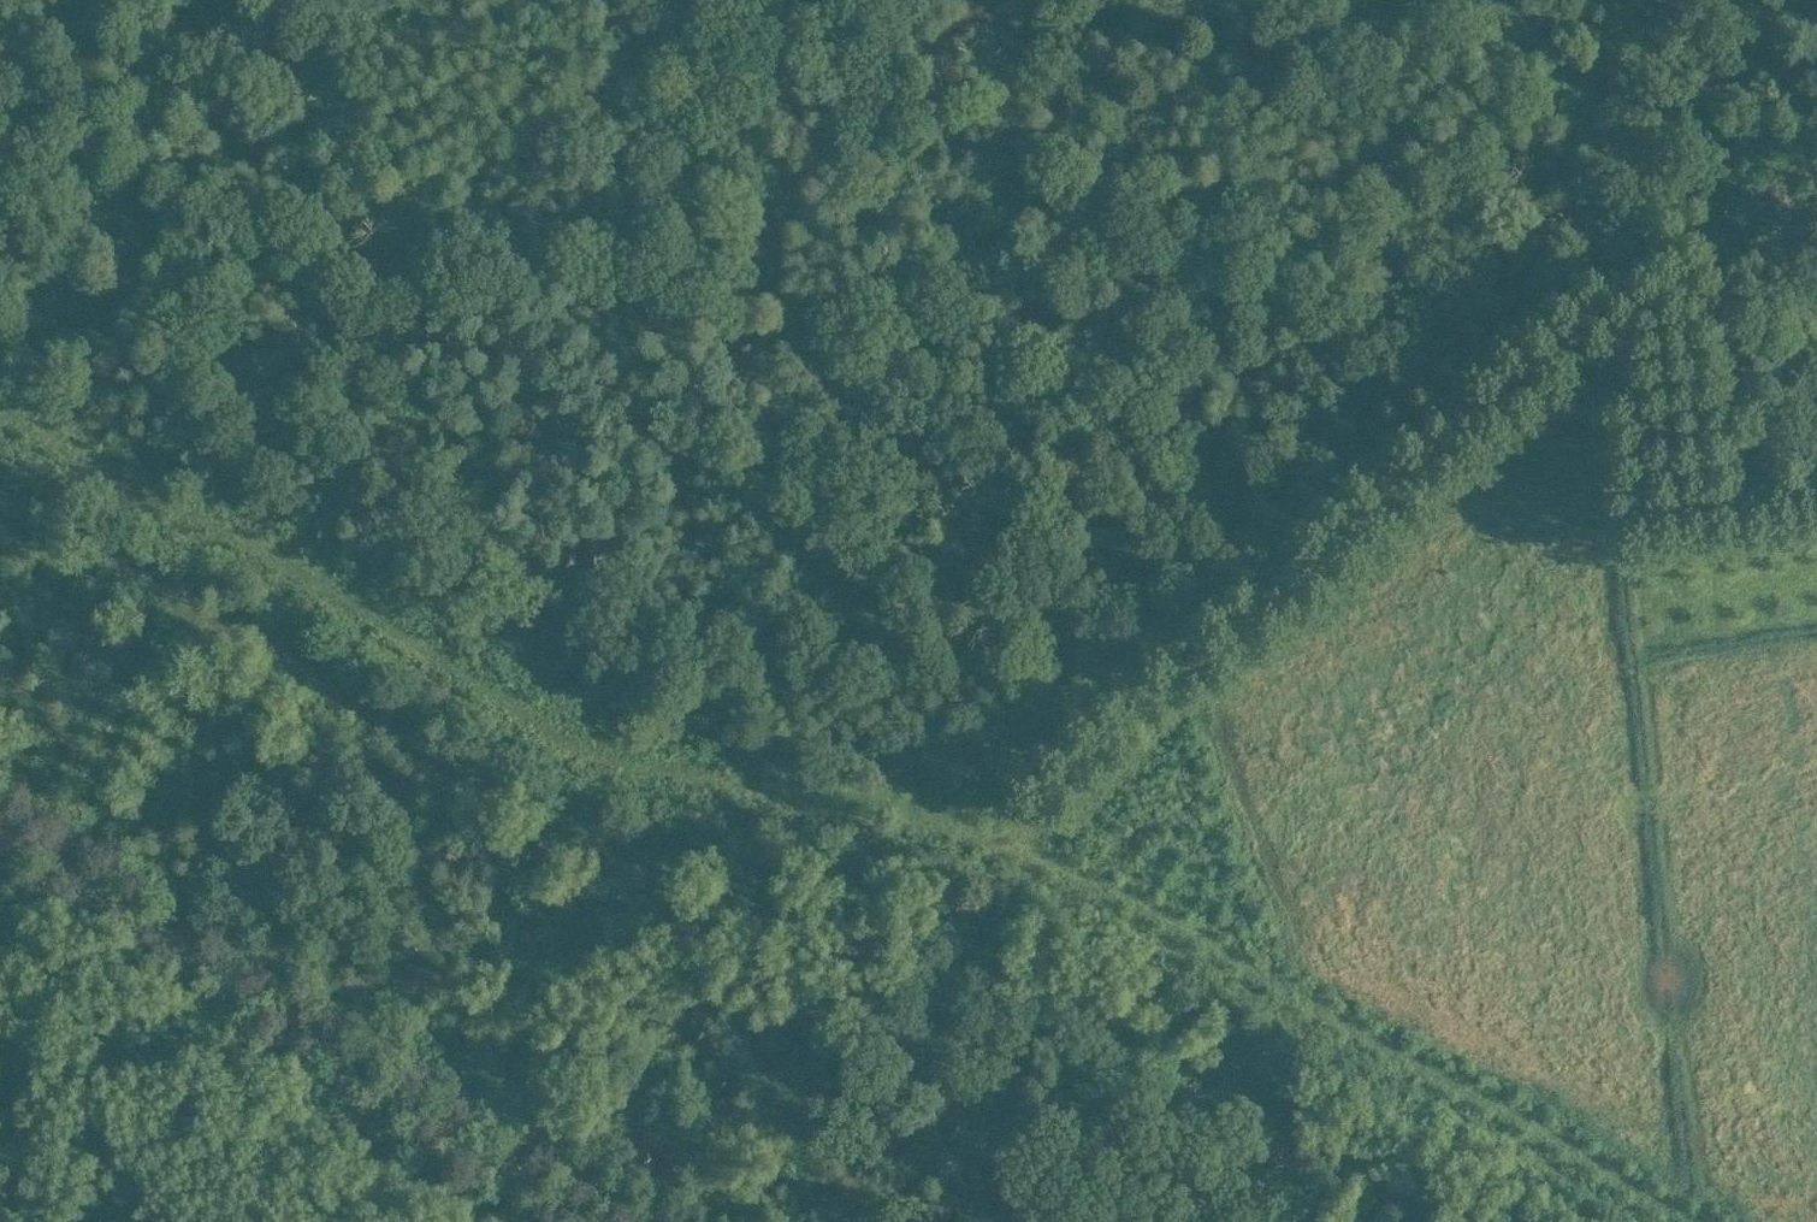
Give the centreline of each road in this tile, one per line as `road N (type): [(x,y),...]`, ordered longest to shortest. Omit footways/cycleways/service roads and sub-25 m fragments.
road 1 (track): [(1700,1221),(1011,842),(657,756),(542,707),(0,387)]
road 2 (track): [(1816,129),(1068,780),(1011,842)]
road 3 (track): [(584,1221),(0,826)]

